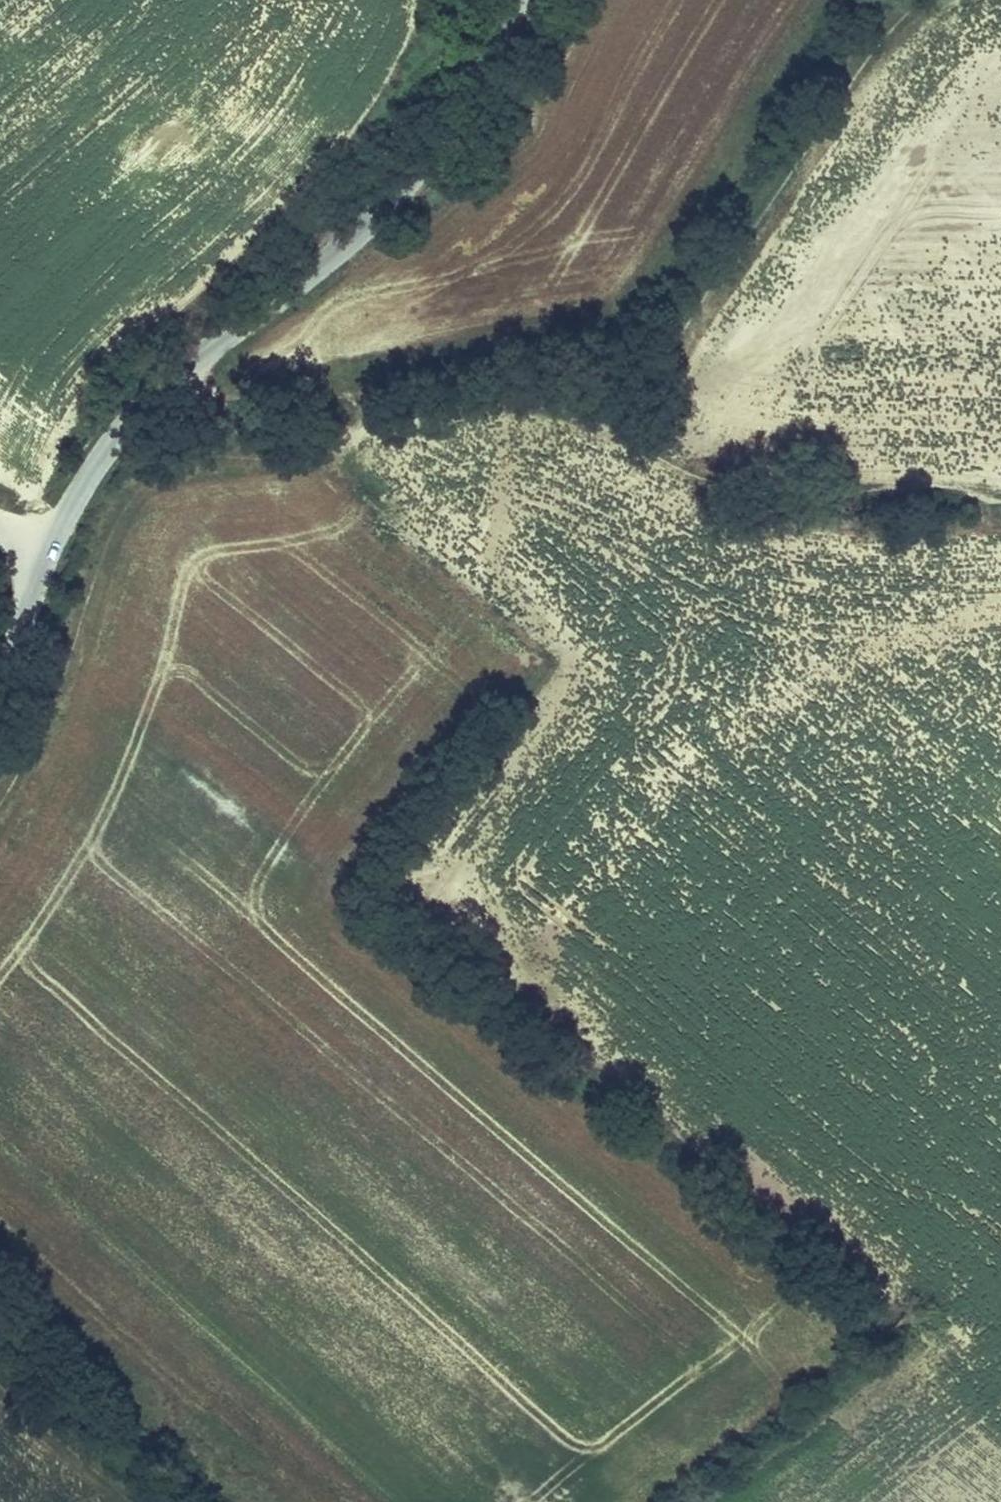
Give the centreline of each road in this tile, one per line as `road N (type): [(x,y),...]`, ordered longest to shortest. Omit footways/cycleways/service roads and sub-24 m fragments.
road 1 (unclassified): [(516,0),(476,87),(427,161),(361,228),(108,438),(47,558)]
road 2 (track): [(0,1377),(143,1501)]
road 3 (unclassified): [(47,558),(0,675)]

